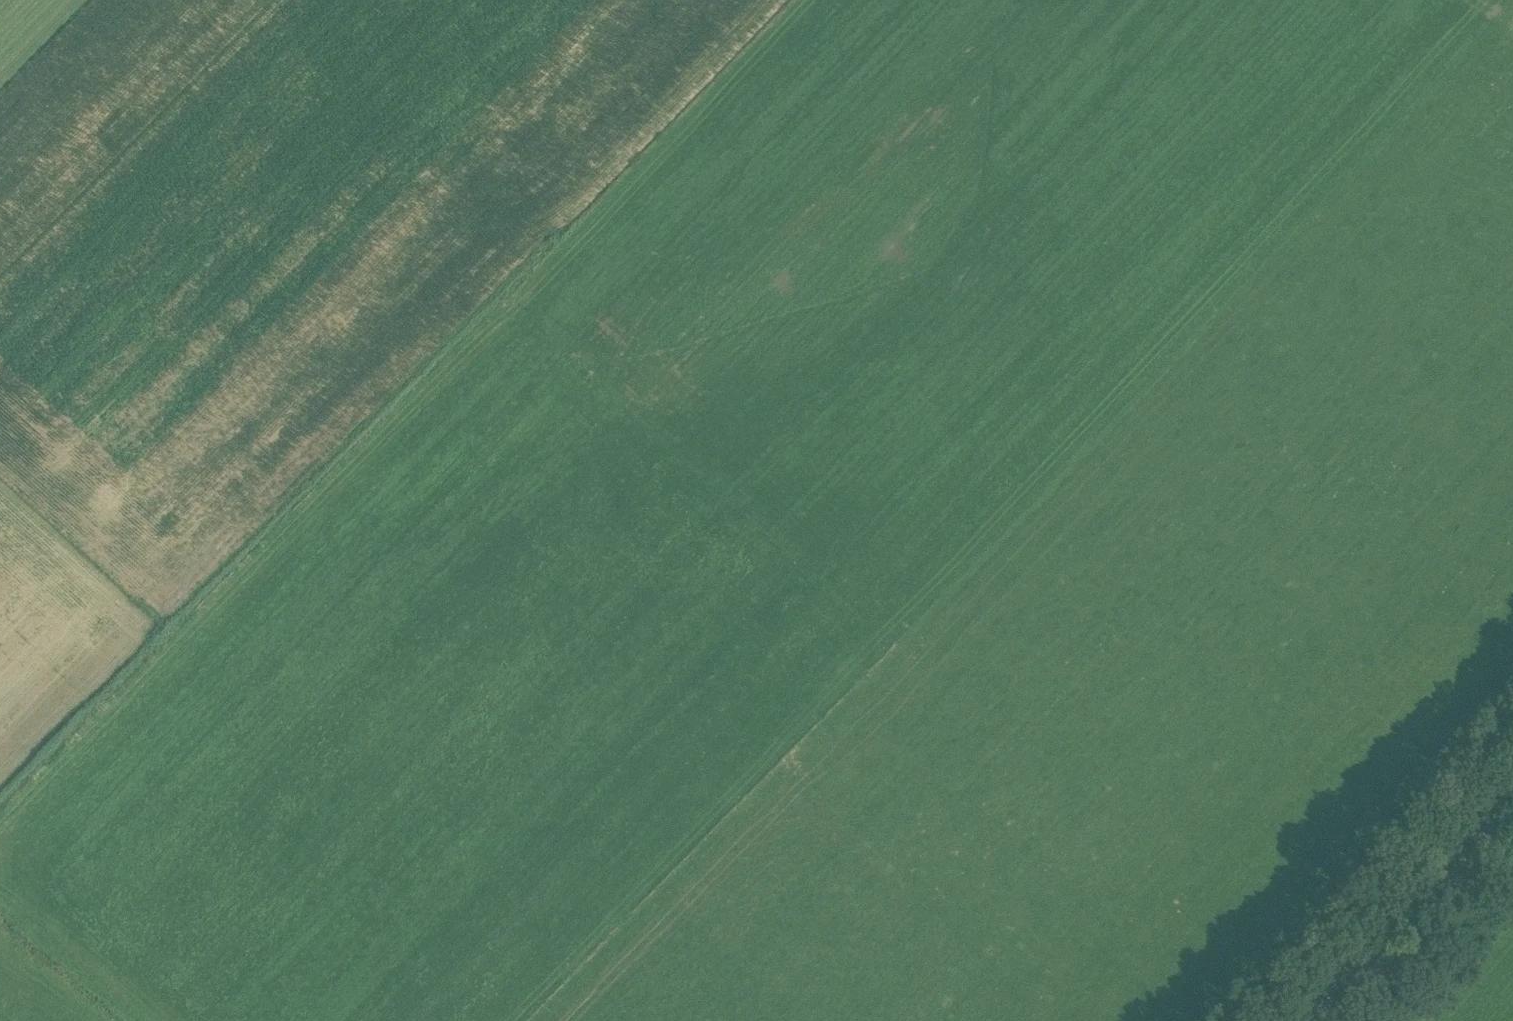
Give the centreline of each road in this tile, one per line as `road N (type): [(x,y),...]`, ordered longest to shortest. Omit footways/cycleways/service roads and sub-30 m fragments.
road 1 (tertiary): [(1512,804),(1320,1020)]

